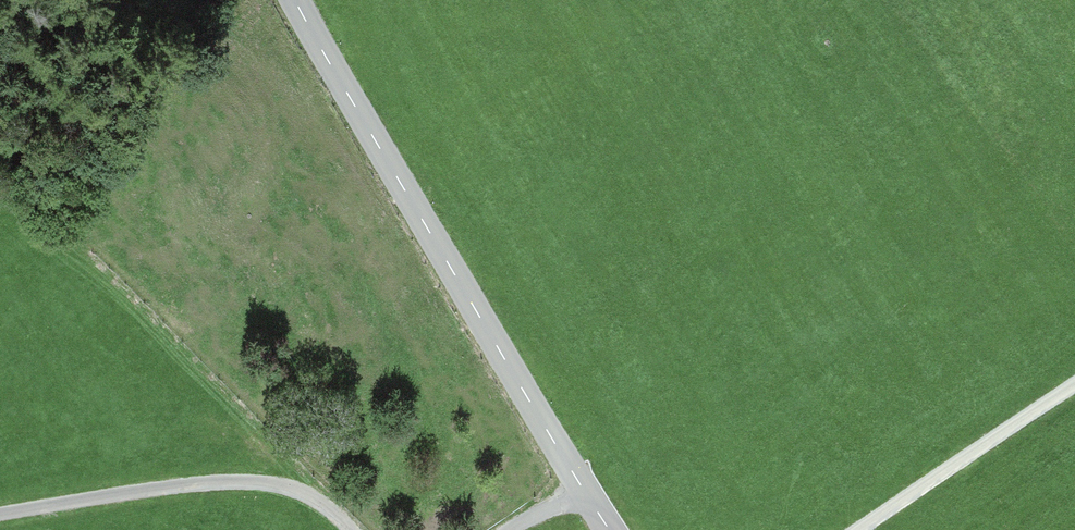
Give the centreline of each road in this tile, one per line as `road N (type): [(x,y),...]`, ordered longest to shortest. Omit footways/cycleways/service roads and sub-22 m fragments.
road 1 (tertiary): [(295,0),(609,529)]
road 2 (track): [(350,529),(283,486),(217,482),(0,515)]
road 3 (track): [(1074,384),(857,529)]
road 4 (track): [(330,510),(179,343)]

